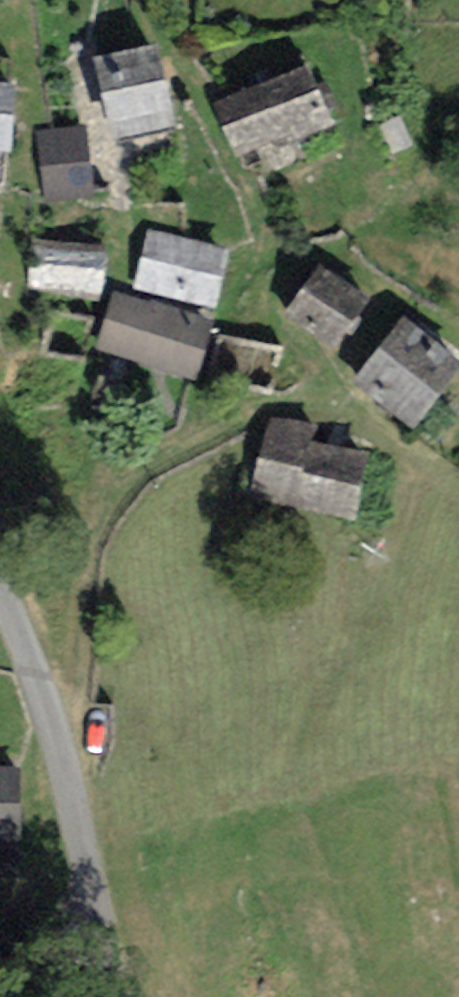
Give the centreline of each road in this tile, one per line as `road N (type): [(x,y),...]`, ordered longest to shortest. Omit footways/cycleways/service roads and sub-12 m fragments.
road 1 (track): [(401,453),(339,413),(280,406),(148,464),(99,522),(87,563),(78,694),(54,738)]
road 2 (unclassified): [(116,996),(87,855),(0,589)]

